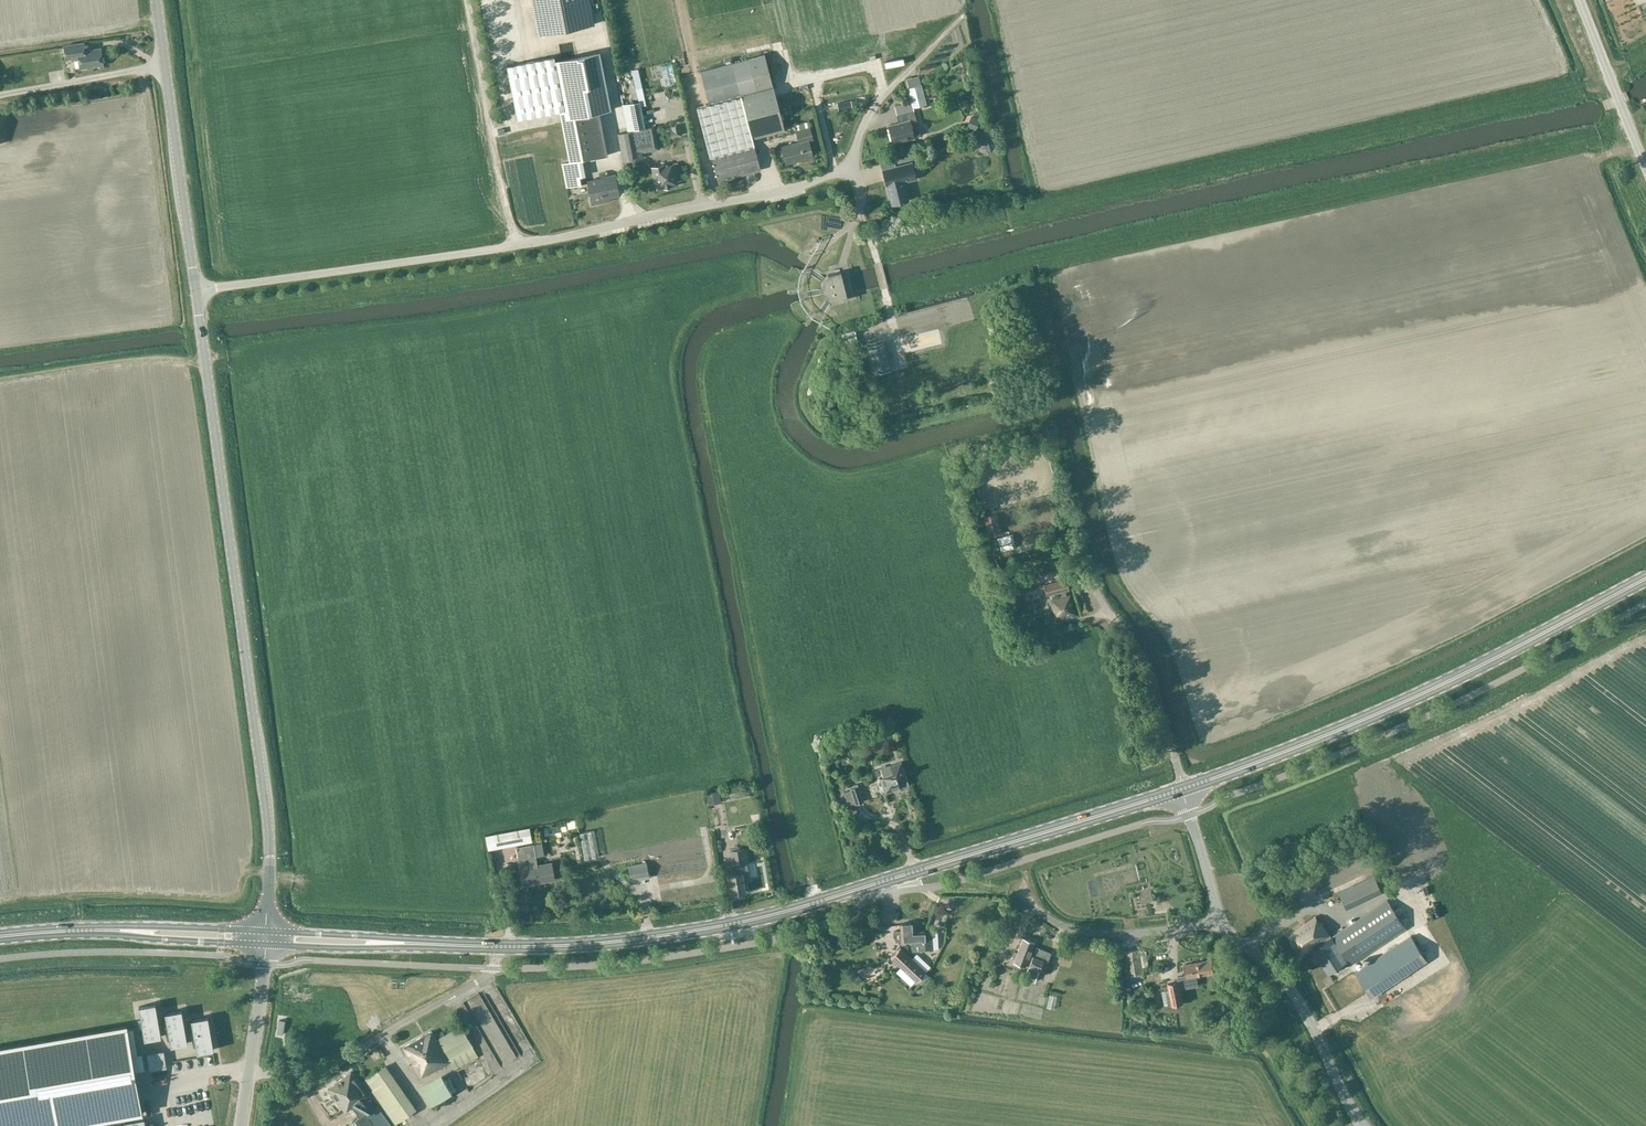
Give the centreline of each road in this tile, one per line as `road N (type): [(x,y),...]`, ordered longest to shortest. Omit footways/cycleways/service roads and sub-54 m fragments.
road 1 (tertiary): [(267,934),(497,945),(589,943),(717,925),(826,903),(1183,788)]
road 2 (track): [(1645,115),(1601,136),(1198,220),(886,297)]
road 3 (unclassified): [(197,290),(517,246),(839,173),(860,184),(855,221)]
road 4 (unclassified): [(267,934),(265,795),(197,290)]
road 5 (tertiary): [(1183,788),(1406,699),(1645,576)]
road 6 (unclassified): [(1365,1125),(1294,994),(1219,913),(1183,788)]
road 7 (unclassified): [(197,290),(158,0)]
road 8 (tertiary): [(0,936),(128,928),(267,934)]
road 9 (track): [(466,0),(513,246)]
road 10 (tertiary): [(241,1125),(267,934)]
road 11 (unclassified): [(1580,0),(1645,166)]

